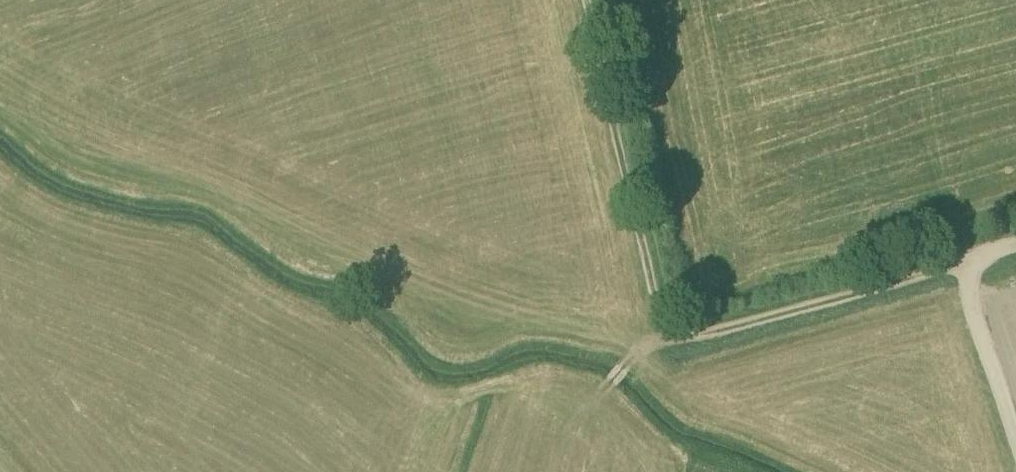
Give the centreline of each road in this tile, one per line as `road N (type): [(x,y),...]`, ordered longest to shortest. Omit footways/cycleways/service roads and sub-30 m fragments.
road 1 (track): [(586,0),(670,342),(959,255)]
road 2 (track): [(637,348),(466,314),(296,244)]
road 3 (track): [(670,342),(637,348),(597,400),(563,406),(515,390),(474,390),(395,417)]
road 4 (track): [(1015,239),(959,255),(1015,436)]

